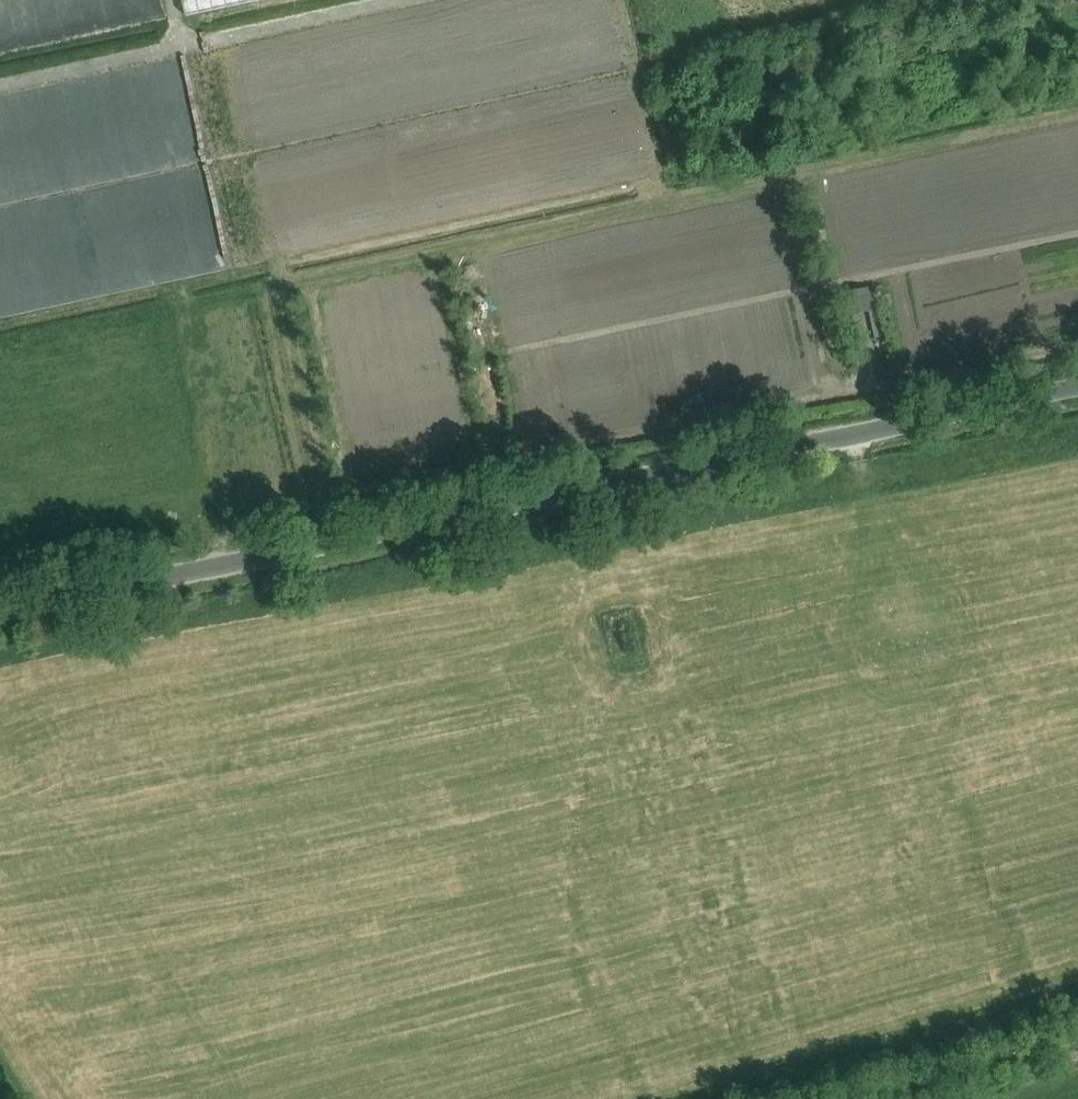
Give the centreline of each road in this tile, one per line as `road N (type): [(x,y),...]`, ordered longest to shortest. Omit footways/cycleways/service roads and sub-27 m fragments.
road 1 (unclassified): [(0,610),(1077,387)]
road 2 (track): [(870,1098),(1077,1036)]

